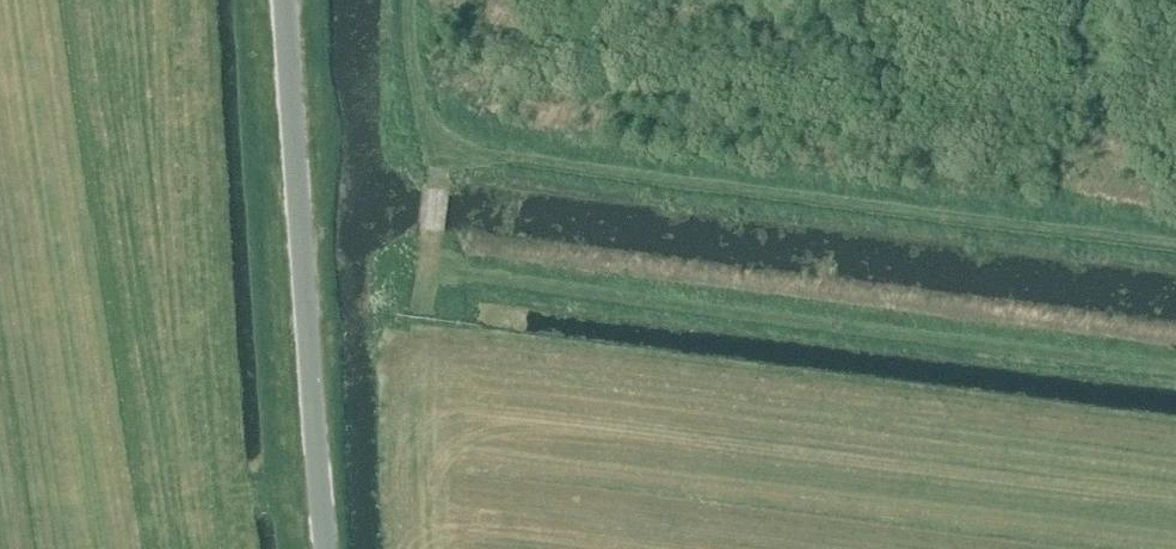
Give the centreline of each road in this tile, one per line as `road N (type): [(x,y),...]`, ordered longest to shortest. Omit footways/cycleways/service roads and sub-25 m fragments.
road 1 (track): [(413,0),(413,48),(441,150),(426,266),(1175,359)]
road 2 (track): [(1175,241),(441,150)]
road 3 (tertiary): [(316,548),(281,0)]

